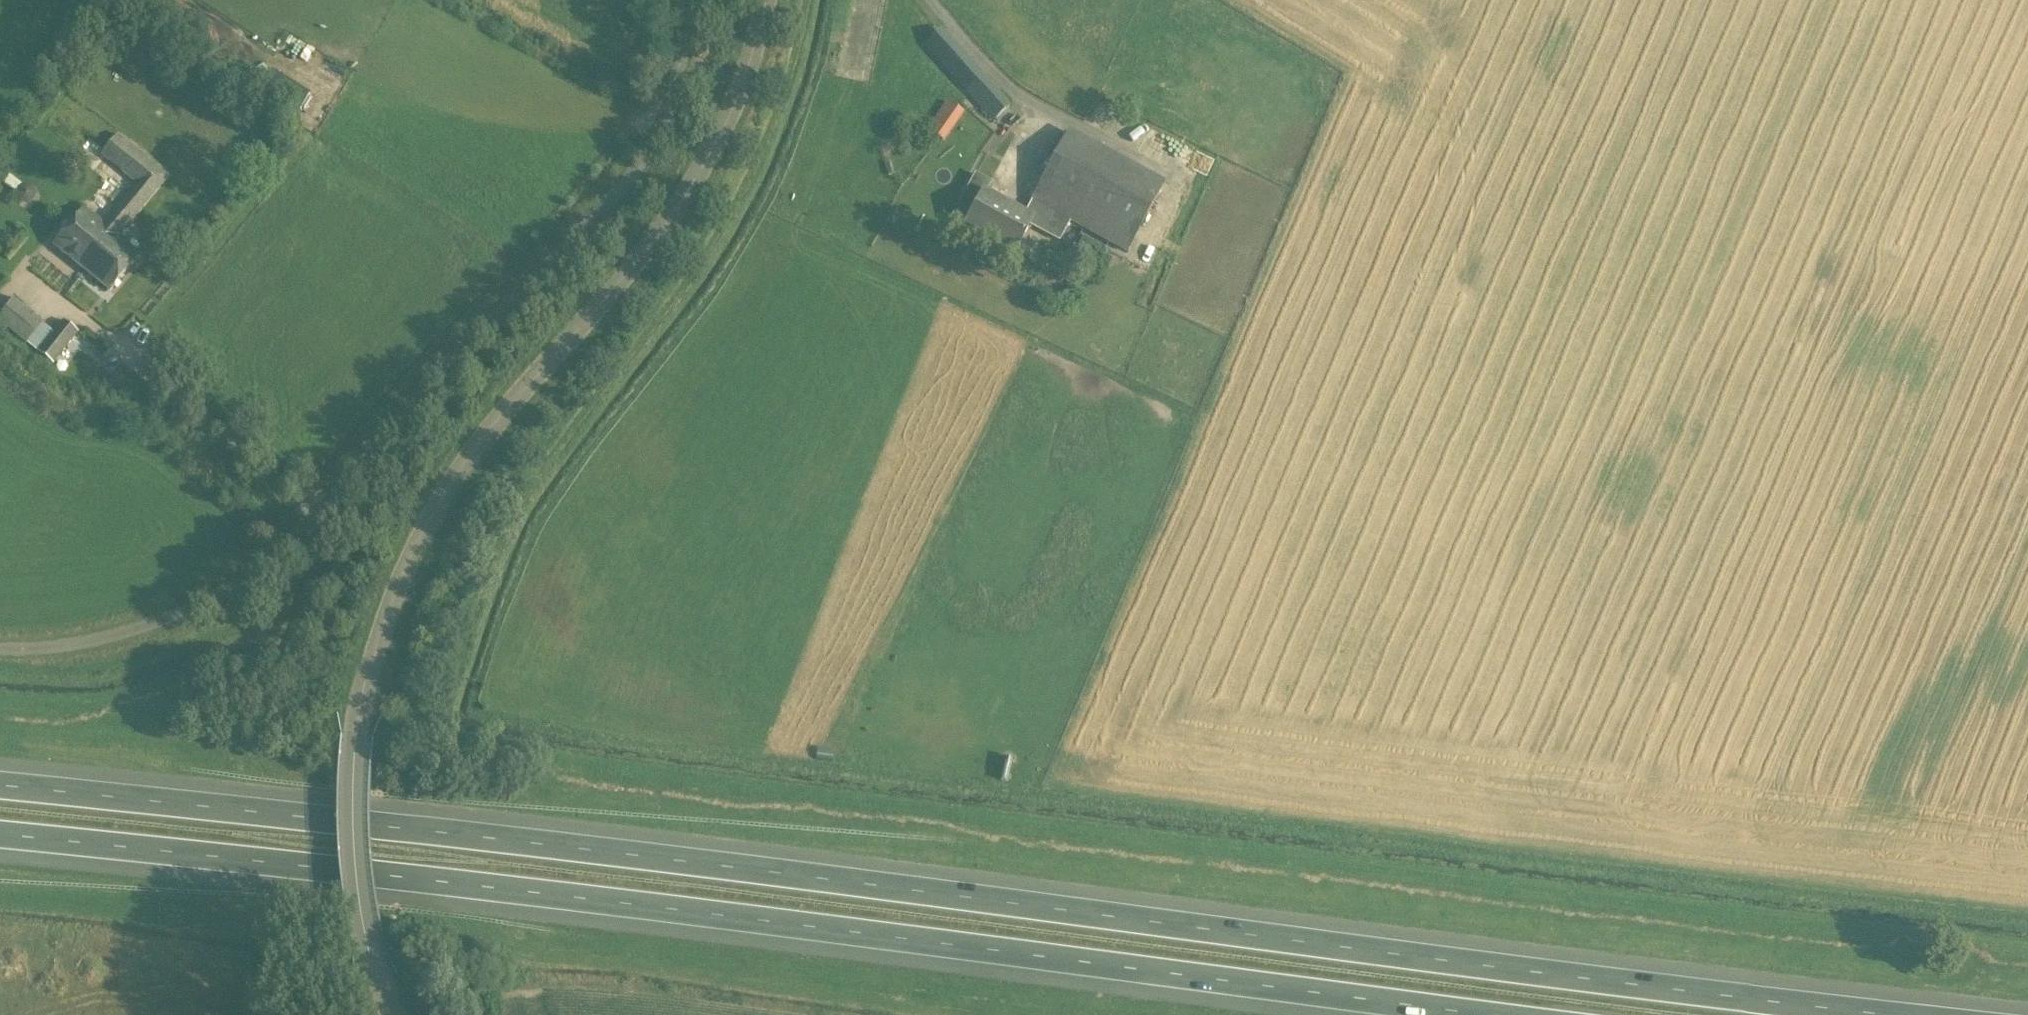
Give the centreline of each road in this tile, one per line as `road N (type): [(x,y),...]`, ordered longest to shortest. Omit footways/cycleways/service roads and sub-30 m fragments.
road 1 (motorway): [(1886,1014),(404,826),(0,785)]
road 2 (motorway): [(0,831),(1471,1014)]
road 3 (tertiary): [(392,1014),(364,942),(353,796),(363,688),(392,590),(454,473),(630,263),(710,151),(765,0)]
road 4 (unclassified): [(0,649),(90,642),(156,622),(280,553),(416,397),(625,182),(667,106),(697,0)]

